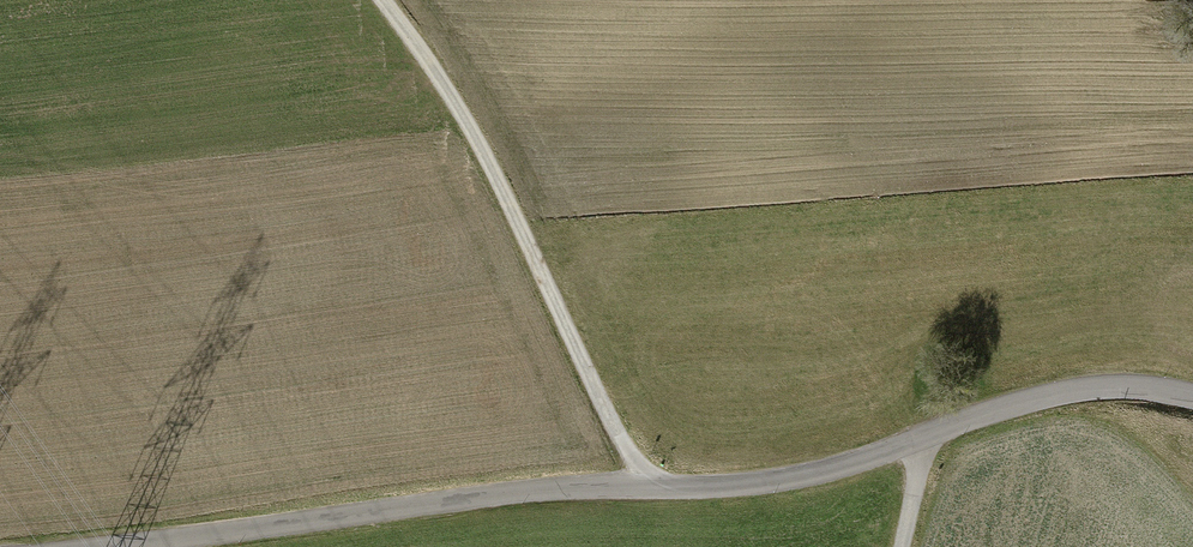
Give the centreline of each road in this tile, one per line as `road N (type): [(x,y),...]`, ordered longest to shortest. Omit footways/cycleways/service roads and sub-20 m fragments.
road 1 (tertiary): [(1192,399),(1111,388),(1072,393),(831,471),(743,487),(580,487),(373,506),(92,546)]
road 2 (track): [(380,0),(493,159),(570,342),(646,487)]

